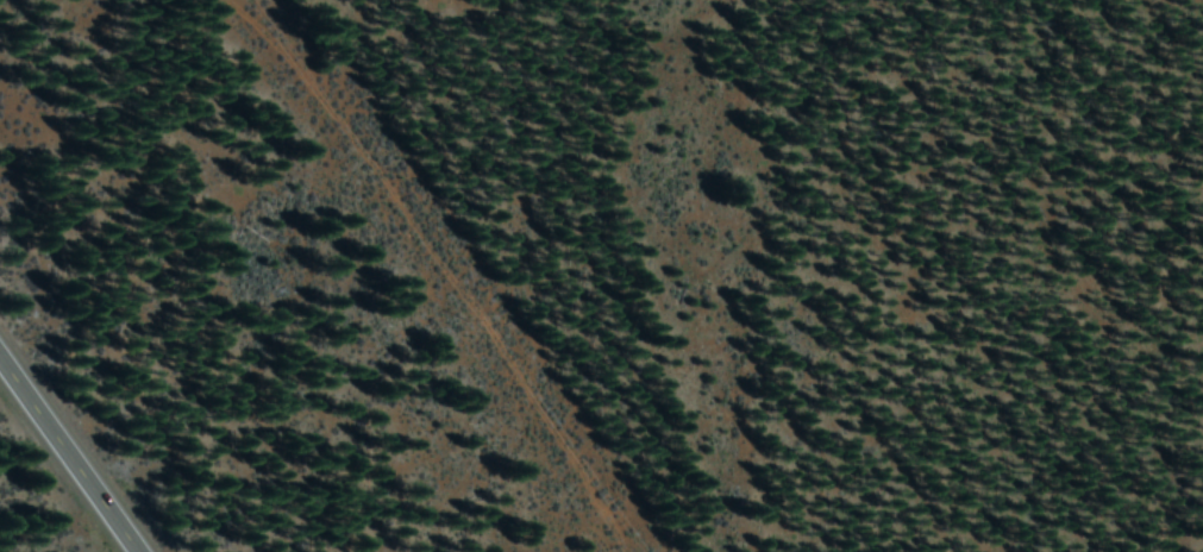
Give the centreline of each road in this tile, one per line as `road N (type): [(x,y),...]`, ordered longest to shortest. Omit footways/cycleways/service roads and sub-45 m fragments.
road 1 (trunk): [(0,350),(145,551)]

